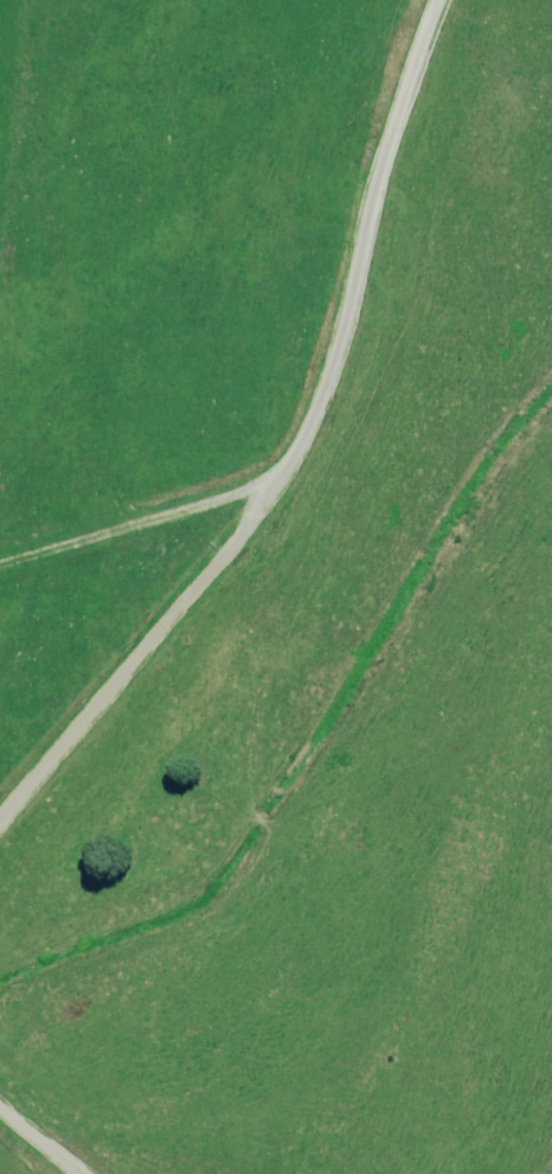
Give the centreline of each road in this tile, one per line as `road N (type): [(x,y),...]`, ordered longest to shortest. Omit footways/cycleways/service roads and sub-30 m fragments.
road 1 (track): [(440,0),(379,174),(330,385),(279,485),(0,823)]
road 2 (track): [(0,565),(279,485)]

